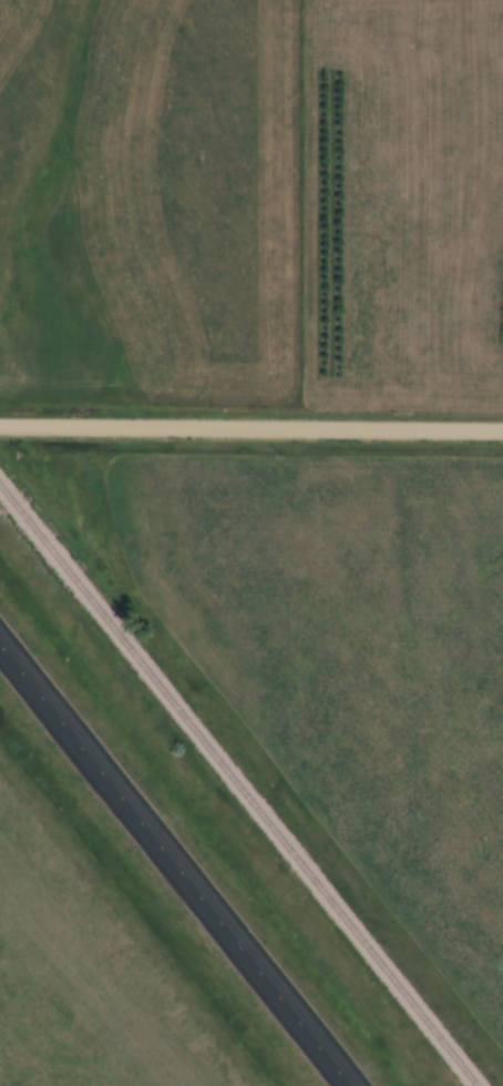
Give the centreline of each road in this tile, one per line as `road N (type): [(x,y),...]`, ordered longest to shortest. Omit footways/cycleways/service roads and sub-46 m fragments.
road 1 (primary): [(346,1085),(0,652)]
road 2 (residential): [(502,431),(0,428)]

